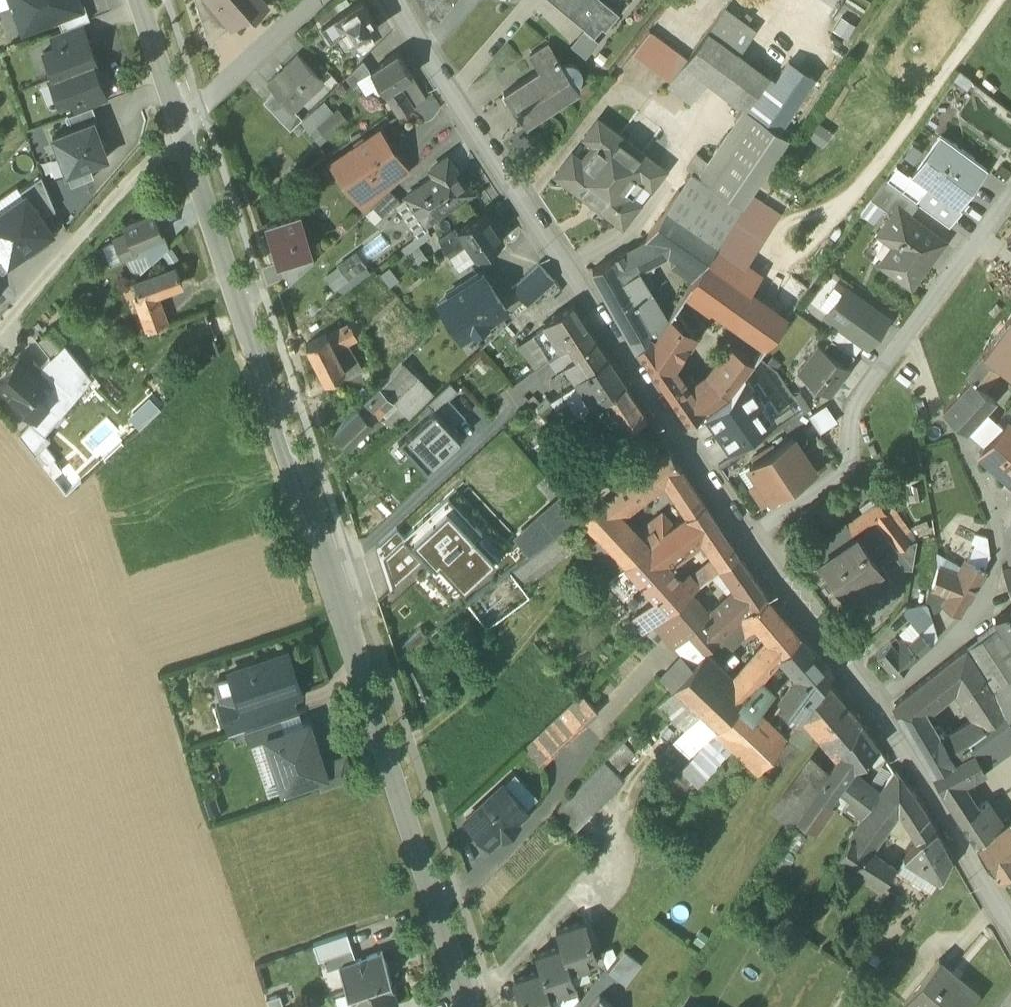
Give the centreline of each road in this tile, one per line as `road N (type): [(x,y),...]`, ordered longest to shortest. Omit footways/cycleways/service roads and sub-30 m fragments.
road 1 (unclassified): [(468,1006),(179,122)]
road 2 (residential): [(401,0),(749,543)]
road 3 (residential): [(749,543),(852,467),(854,408),(1010,195)]
road 4 (residential): [(874,709),(986,615),(1001,543),(967,463)]
road 5 (residential): [(0,329),(179,122)]
road 6 (residential): [(874,709),(1010,937)]
road 7 (residential): [(749,543),(874,709)]
road 8 (residential): [(179,122),(320,0)]
road 9 (unclassified): [(179,122),(140,0)]

